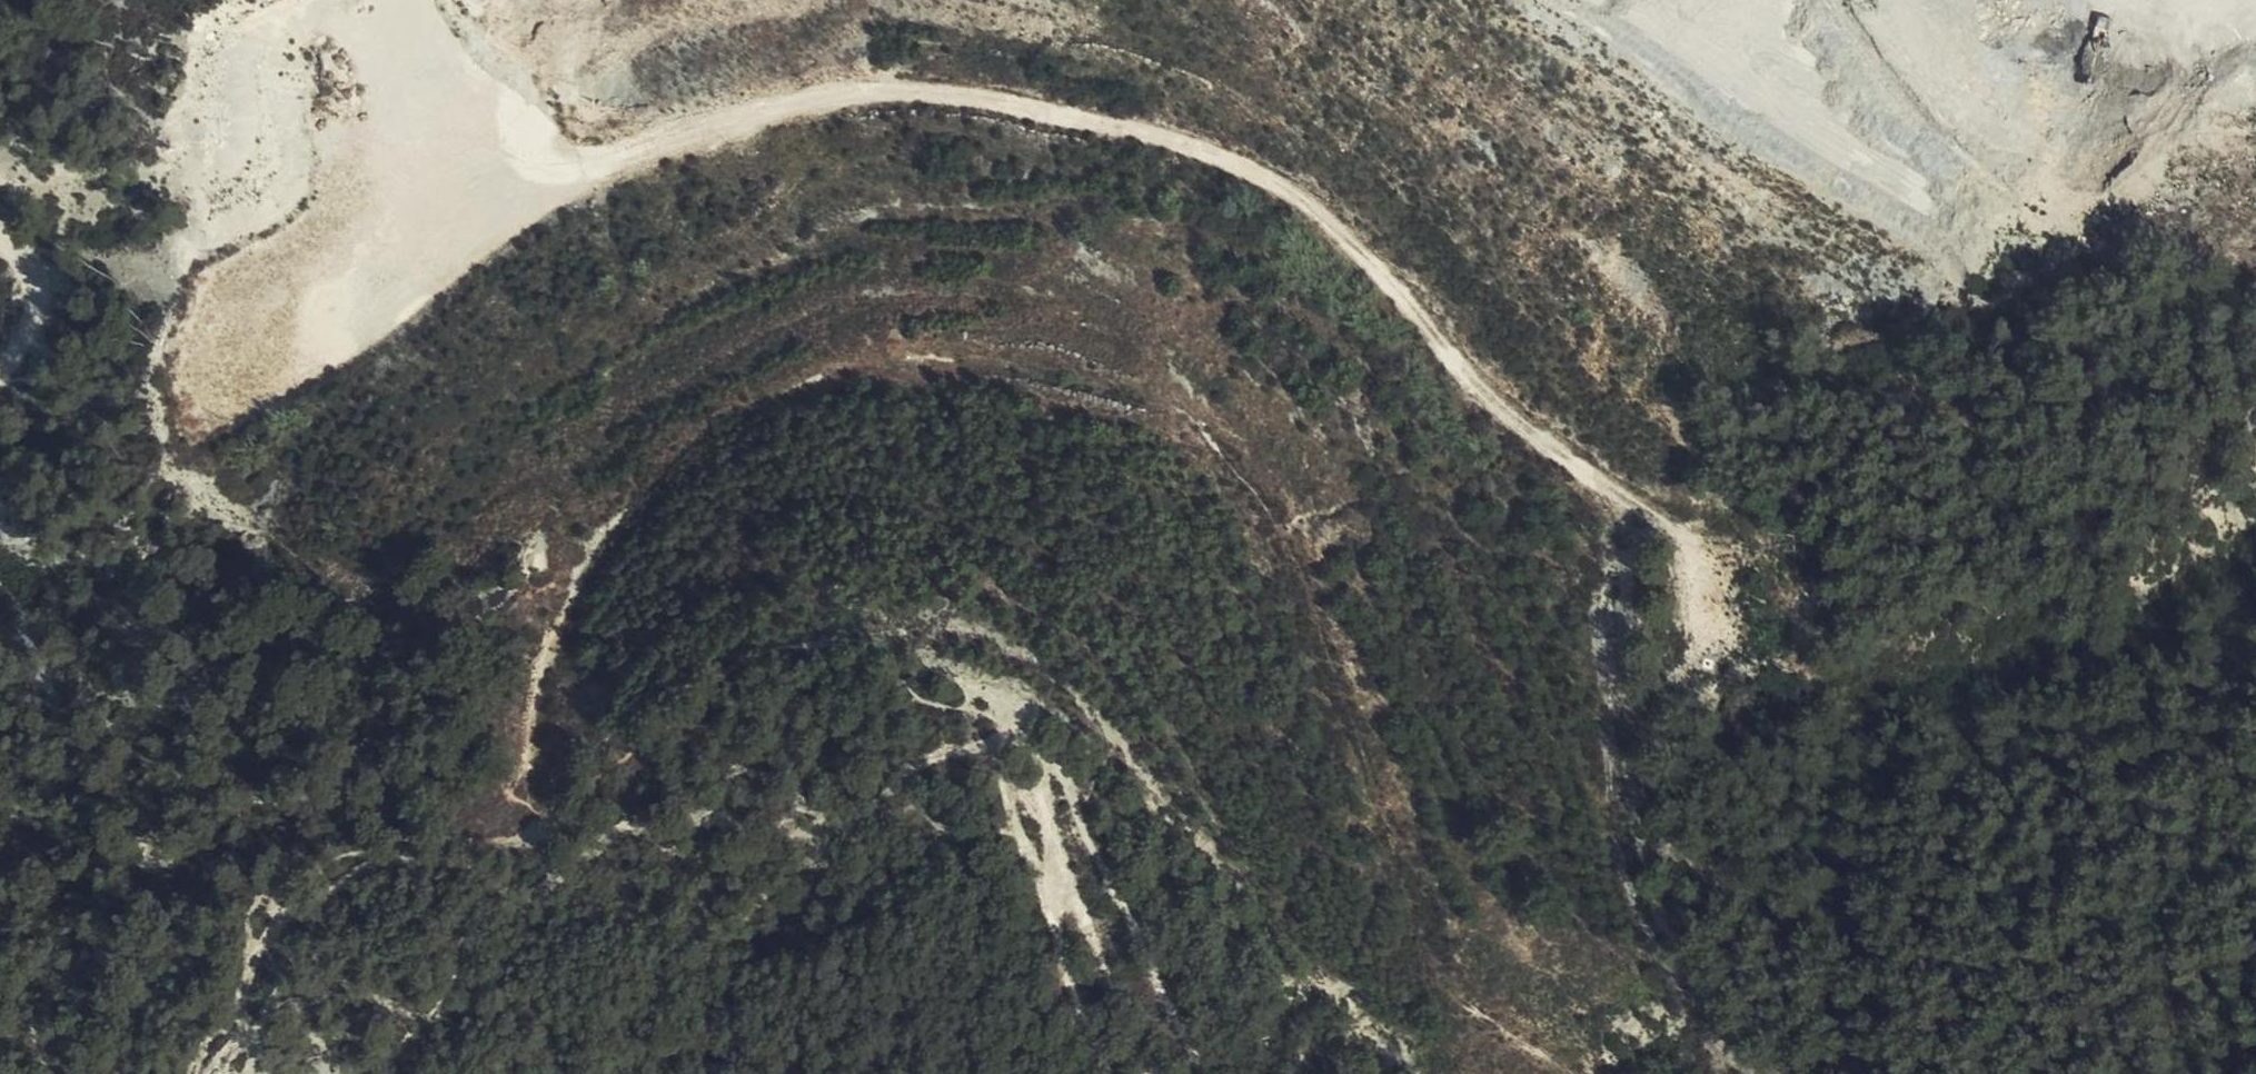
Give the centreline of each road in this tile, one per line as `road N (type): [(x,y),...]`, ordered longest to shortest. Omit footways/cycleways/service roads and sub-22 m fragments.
road 1 (track): [(1156,1073),(1069,890),(1030,761),(1000,697)]
road 2 (track): [(0,374),(32,330),(35,293),(16,245),(0,236)]

